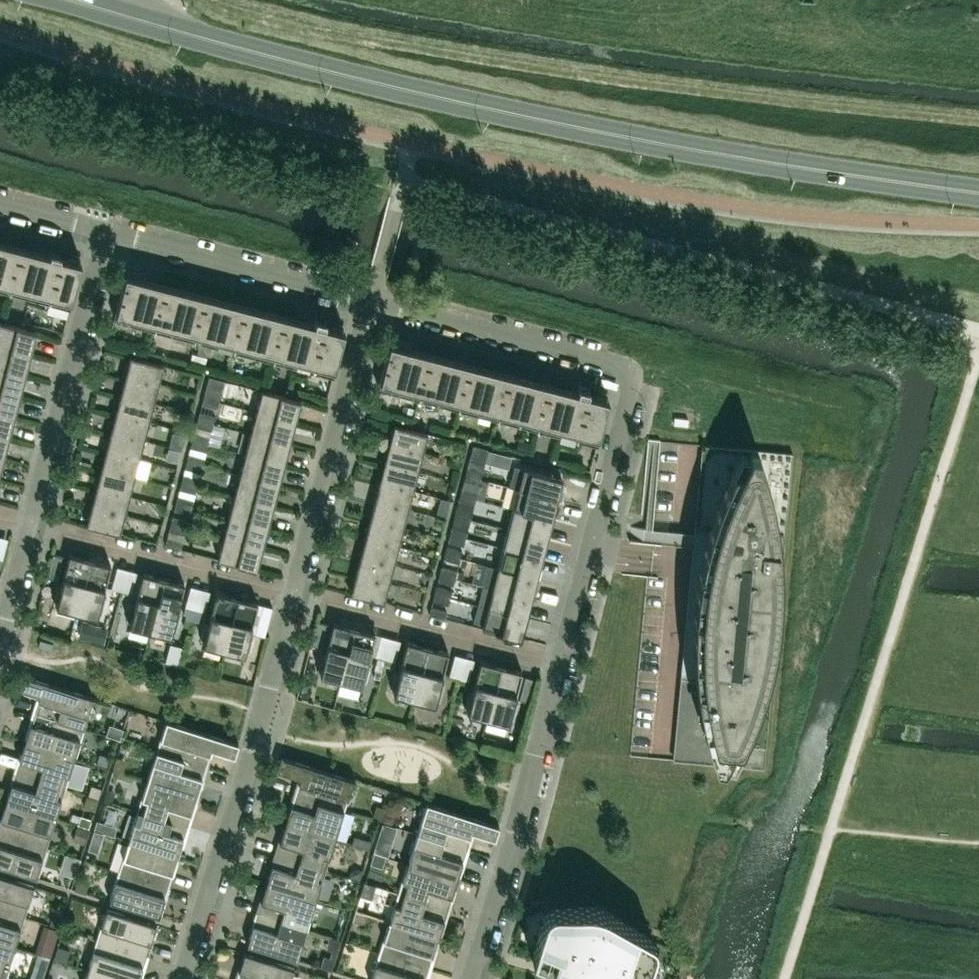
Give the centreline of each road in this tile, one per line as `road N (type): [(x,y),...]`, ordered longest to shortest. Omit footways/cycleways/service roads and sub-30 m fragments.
road 1 (secondary): [(978,192),(732,158),(419,94),(70,0)]
road 2 (residential): [(562,660),(629,373),(609,361),(369,298)]
road 3 (residential): [(180,978),(294,591)]
road 4 (residential): [(468,978),(562,660)]
road 5 (residential): [(30,523),(105,229)]
road 6 (residential): [(294,591),(369,298)]
road 7 (residential): [(562,660),(294,591)]
road 8 (residential): [(369,298),(105,229)]
road 9 (residential): [(294,591),(30,523)]

